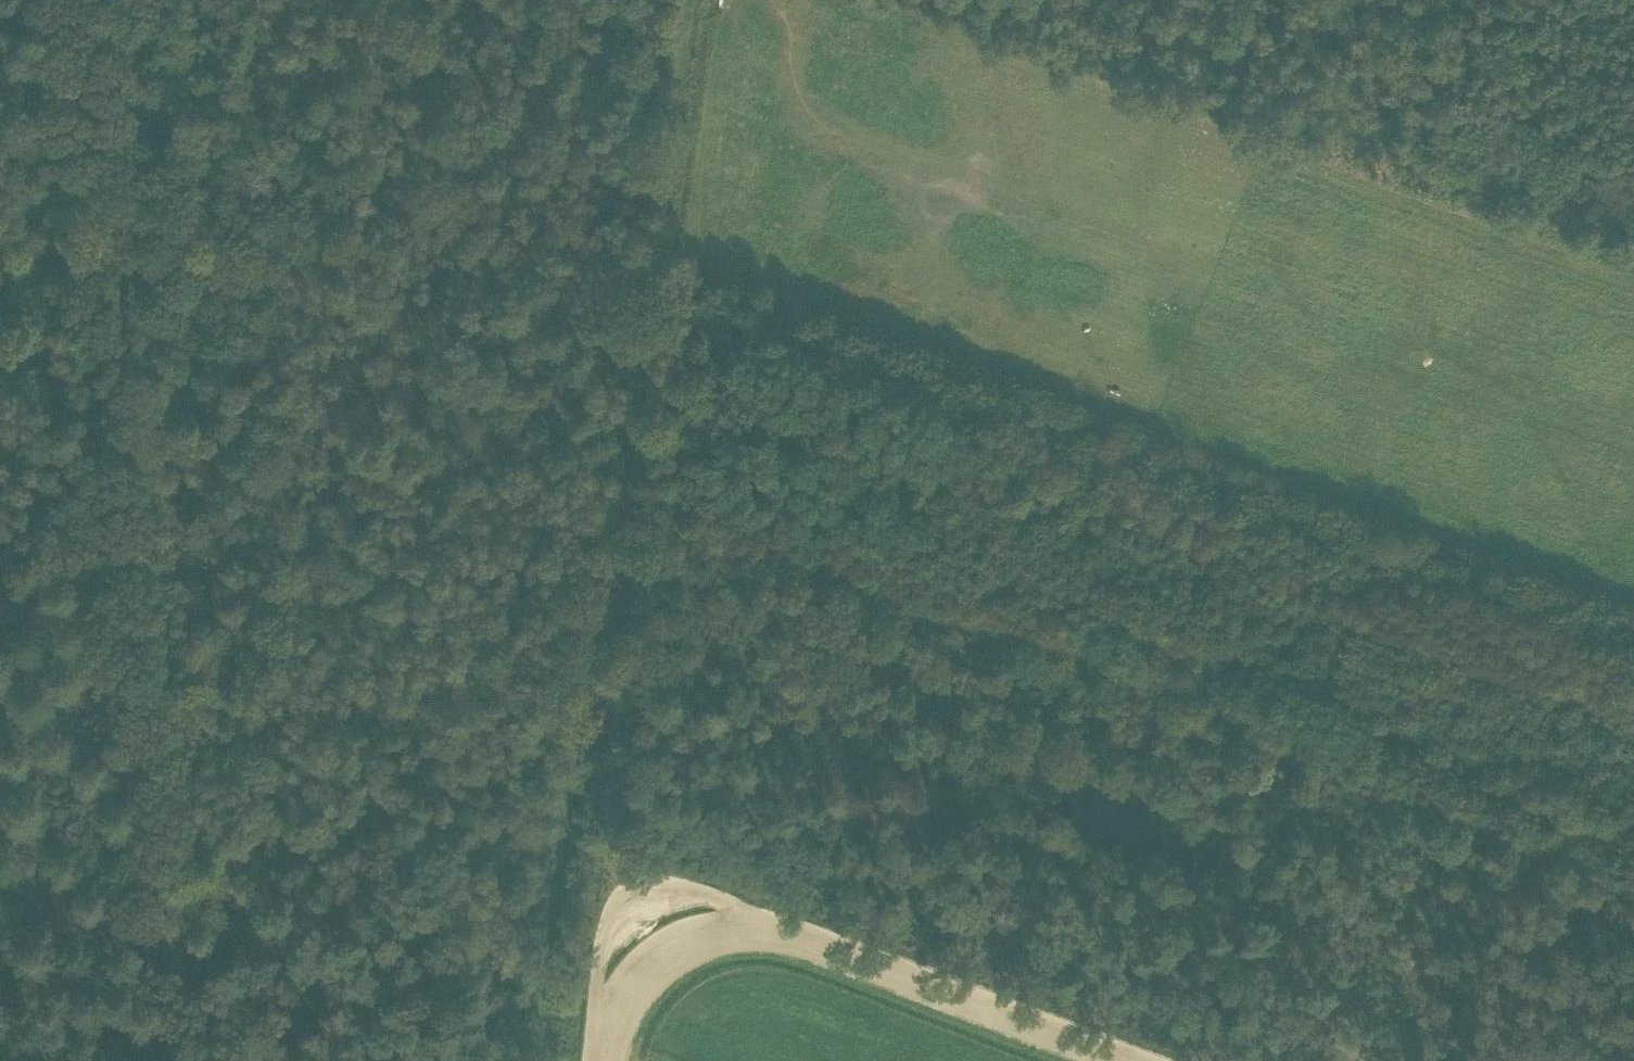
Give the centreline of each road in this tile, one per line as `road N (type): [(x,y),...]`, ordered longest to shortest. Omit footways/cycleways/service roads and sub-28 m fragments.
road 1 (track): [(687,0),(541,1060)]
road 2 (track): [(93,178),(66,195),(0,331)]

